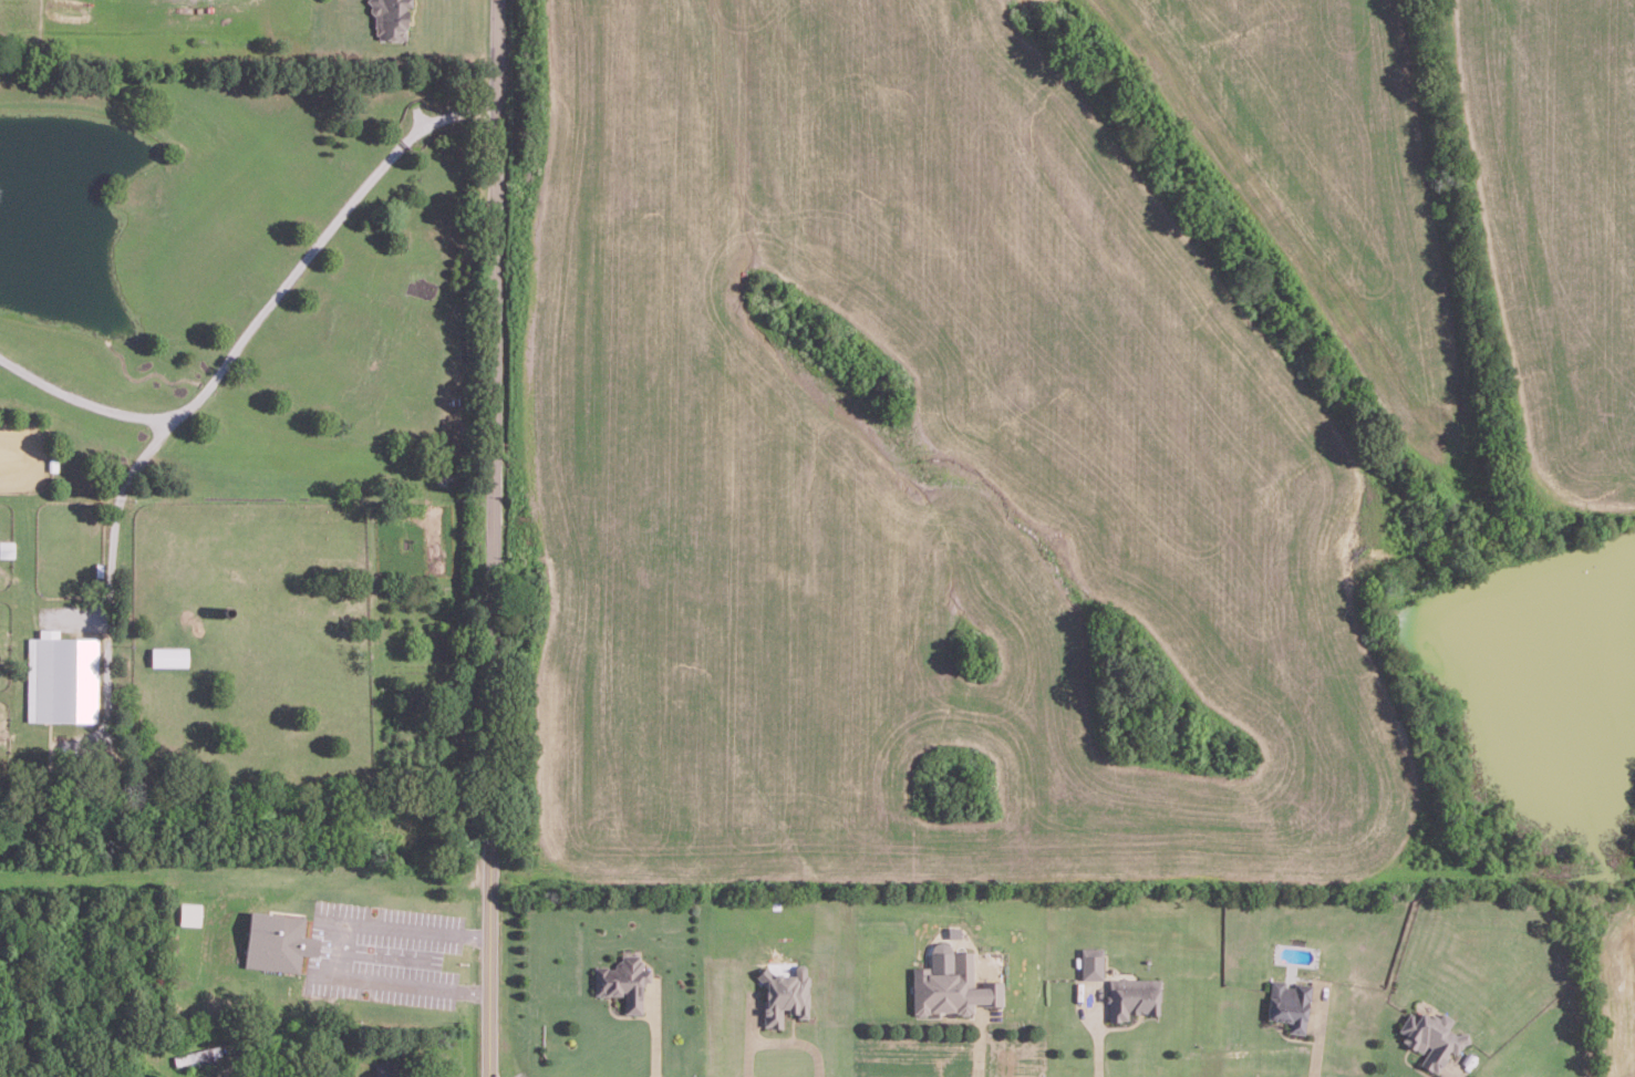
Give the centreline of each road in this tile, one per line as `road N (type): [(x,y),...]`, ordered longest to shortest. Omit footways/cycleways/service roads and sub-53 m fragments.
road 1 (tertiary): [(491,0),(494,887)]
road 2 (tertiary): [(494,887),(492,1076)]

